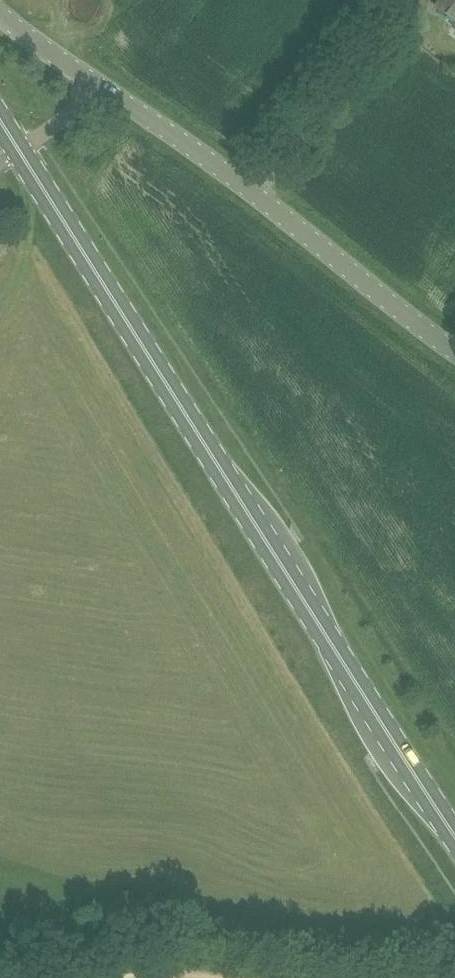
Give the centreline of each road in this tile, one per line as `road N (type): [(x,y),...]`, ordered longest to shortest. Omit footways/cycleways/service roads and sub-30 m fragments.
road 1 (primary): [(454,838),(20,152)]
road 2 (unclassified): [(454,352),(160,125),(96,86)]
road 3 (unclassified): [(96,86),(0,12)]

